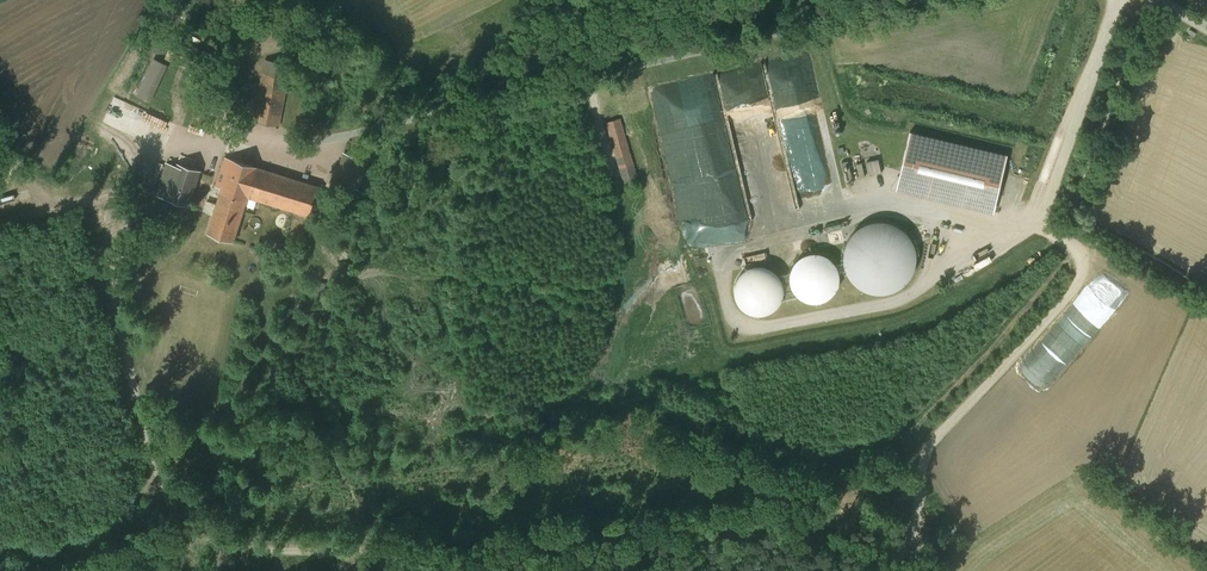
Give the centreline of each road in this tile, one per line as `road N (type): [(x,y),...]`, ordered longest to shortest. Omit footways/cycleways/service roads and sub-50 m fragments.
road 1 (residential): [(1120,0),(1057,166),(1021,233),(941,248)]

